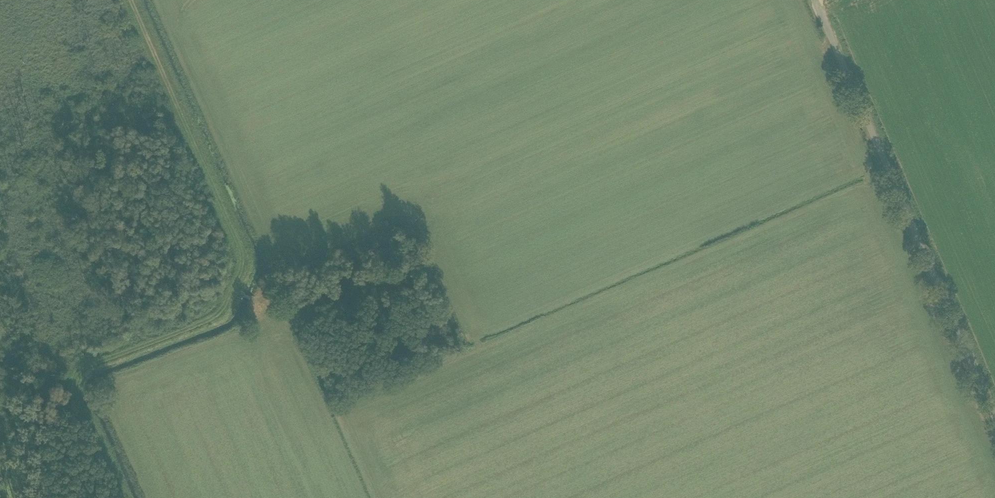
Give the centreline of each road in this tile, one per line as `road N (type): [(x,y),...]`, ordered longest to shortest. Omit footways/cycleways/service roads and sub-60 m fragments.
road 1 (track): [(130,0),(243,256),(217,316),(93,364),(75,382),(123,497)]
road 2 (unclassified): [(994,413),(820,0)]

